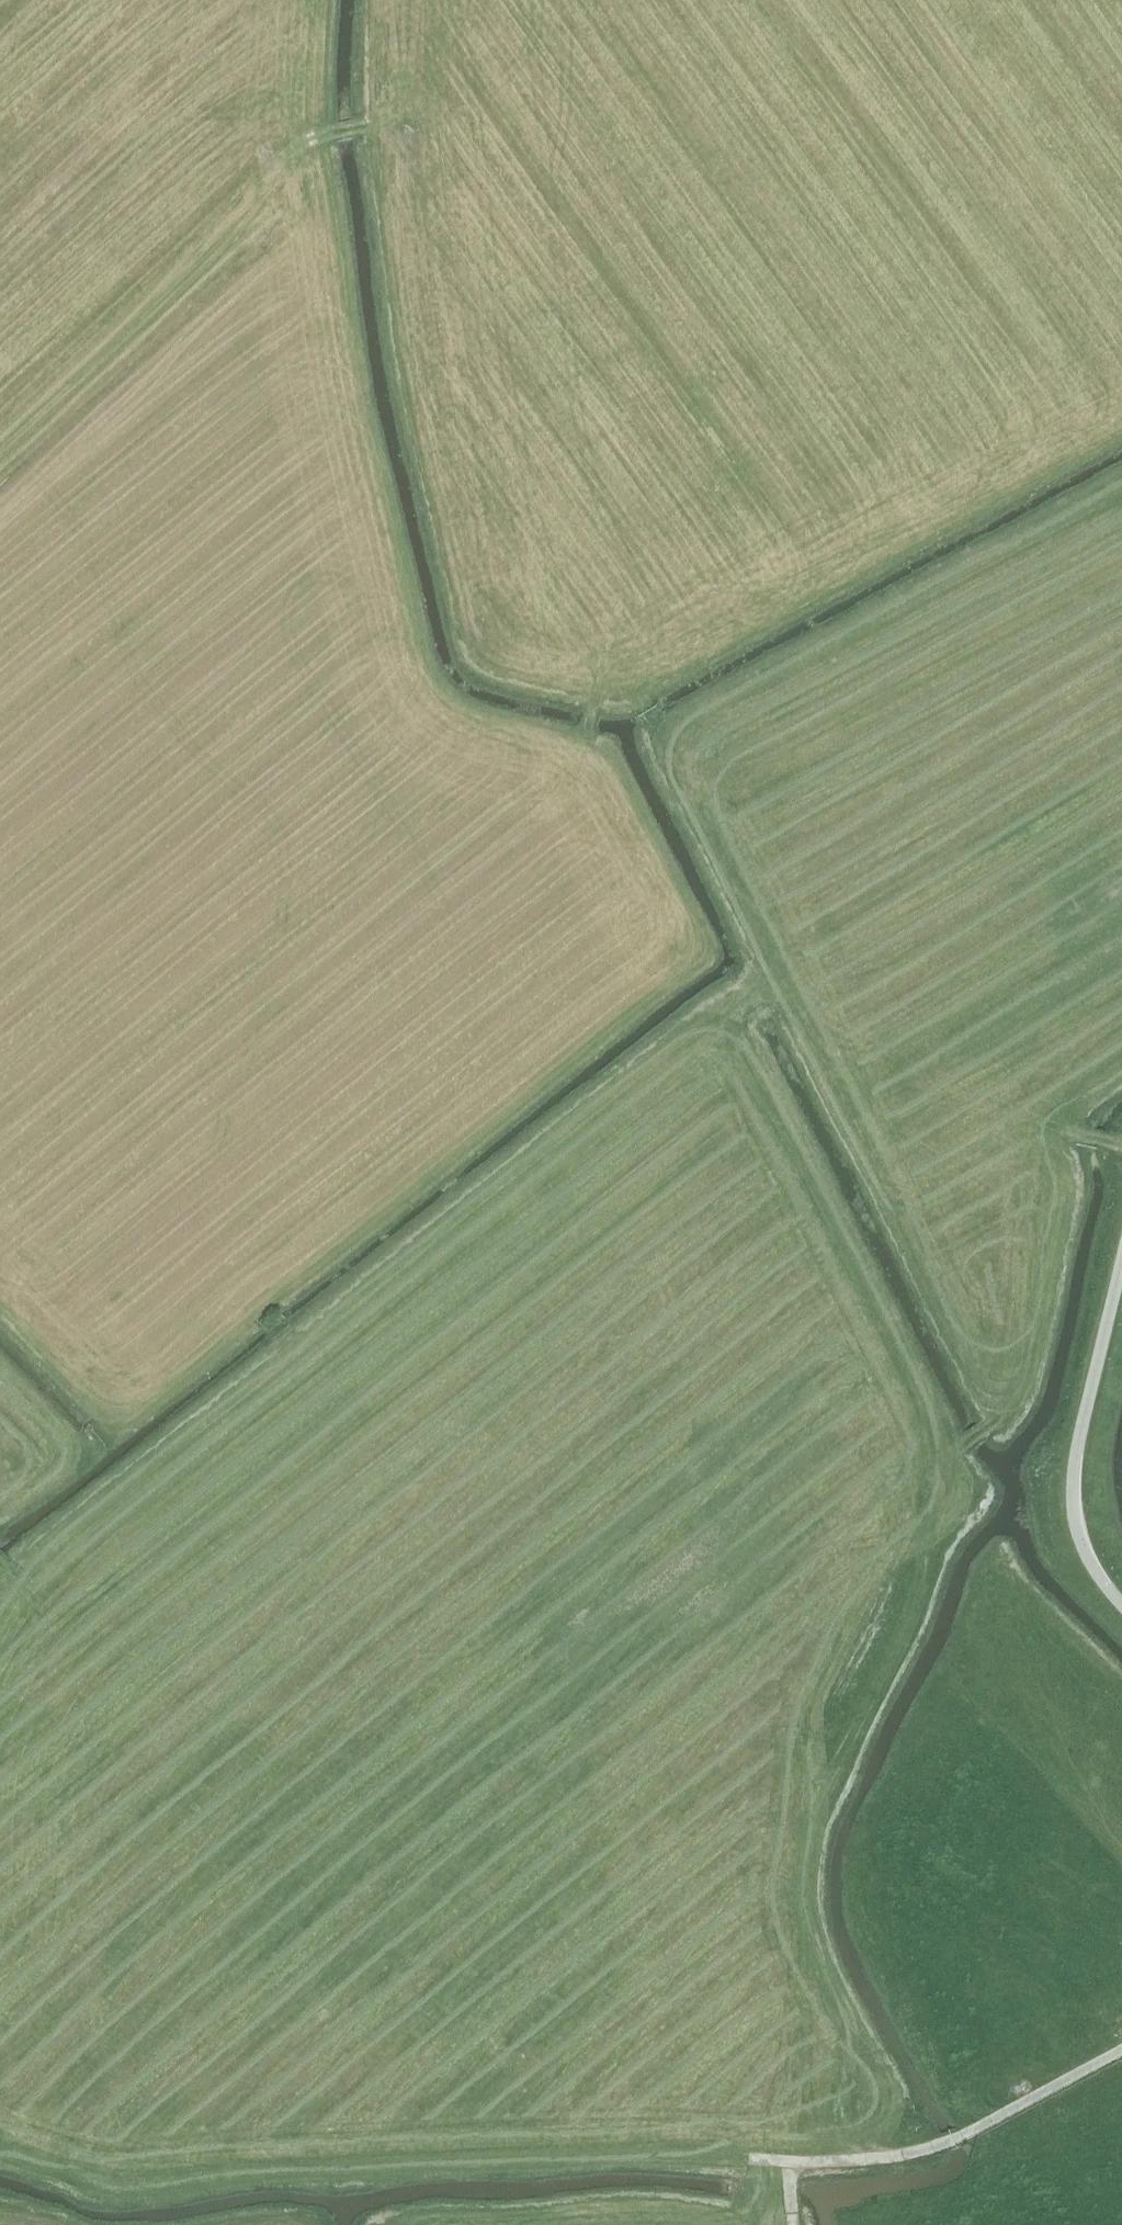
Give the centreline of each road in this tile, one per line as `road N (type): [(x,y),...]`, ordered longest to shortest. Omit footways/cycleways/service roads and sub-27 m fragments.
road 1 (track): [(1121,2051),(931,2150),(880,2163),(760,2160)]
road 2 (unclassified): [(1121,1604),(1079,1539),(1073,1497),(1121,1256)]

